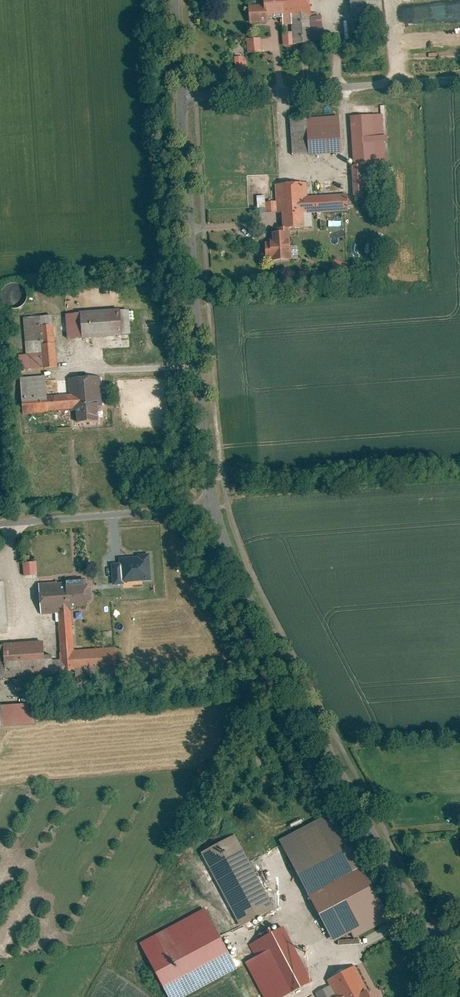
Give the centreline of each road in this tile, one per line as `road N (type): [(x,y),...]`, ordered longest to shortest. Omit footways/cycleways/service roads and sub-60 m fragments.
road 1 (residential): [(211,507),(179,0)]
road 2 (residential): [(428,934),(211,507)]
road 3 (residential): [(211,507),(0,522)]

